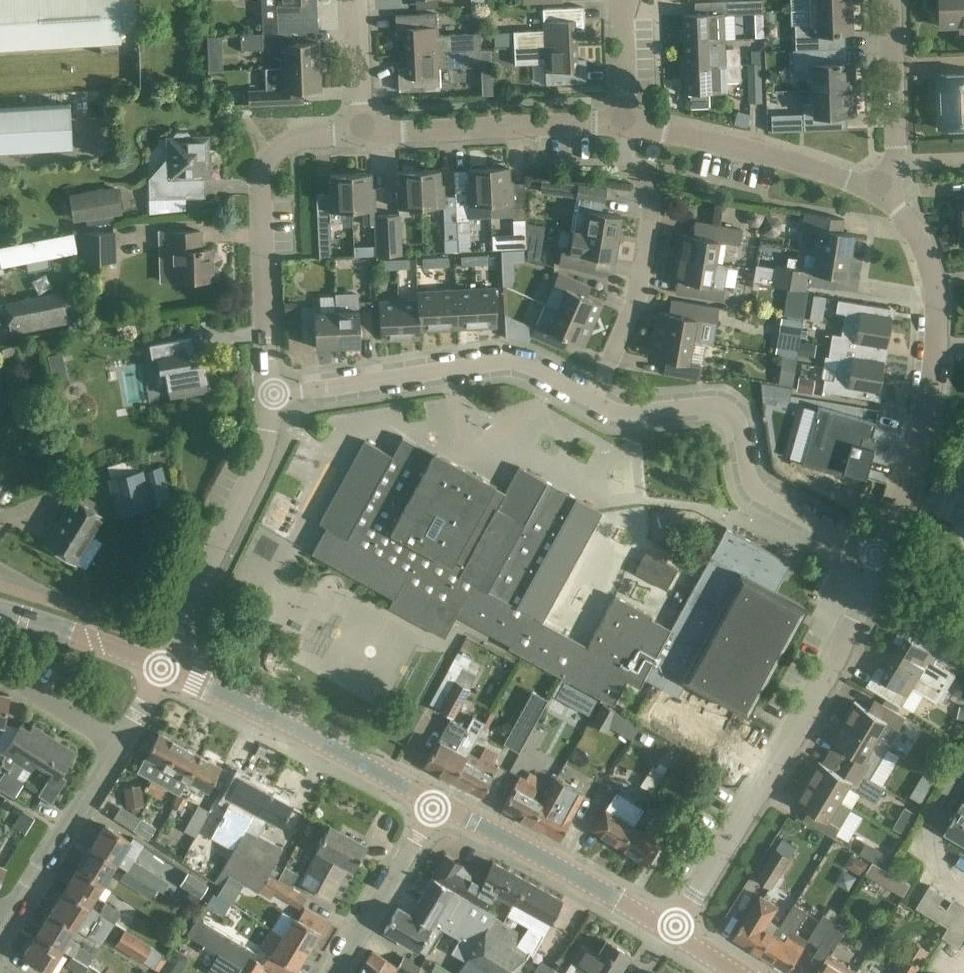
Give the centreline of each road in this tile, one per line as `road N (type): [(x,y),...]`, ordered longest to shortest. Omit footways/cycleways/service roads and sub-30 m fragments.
road 1 (residential): [(672,933),(809,712),(874,563)]
road 2 (residential): [(874,563),(889,543),(933,401),(940,349),(939,299),(926,259),(905,212),(881,187)]
road 3 (residential): [(593,398),(619,413),(718,405),(733,412),(755,491),(874,563)]
road 4 (residential): [(269,397),(266,165),(293,139),(362,133)]
road 5 (residential): [(269,397),(496,360),(530,364),(593,398)]
road 6 (secondary): [(436,803),(163,668)]
road 7 (residential): [(593,398),(638,290),(655,205),(627,154),(627,120)]
road 8 (residential): [(163,668),(267,446),(269,397)]
road 9 (secondary): [(672,933),(436,803)]
road 10 (residential): [(362,133),(627,120)]
road 11 (residential): [(627,120),(881,187)]
road 12 (residential): [(436,803),(335,972)]
road 13 (residential): [(11,912),(115,748)]
road 14 (residential): [(881,187),(896,149),(891,0)]
road 15 (secondary): [(163,668),(0,610)]
road 16 (residential): [(0,668),(115,748)]
road 17 (residential): [(362,133),(358,0)]
road 18 (residential): [(627,120),(623,0)]

